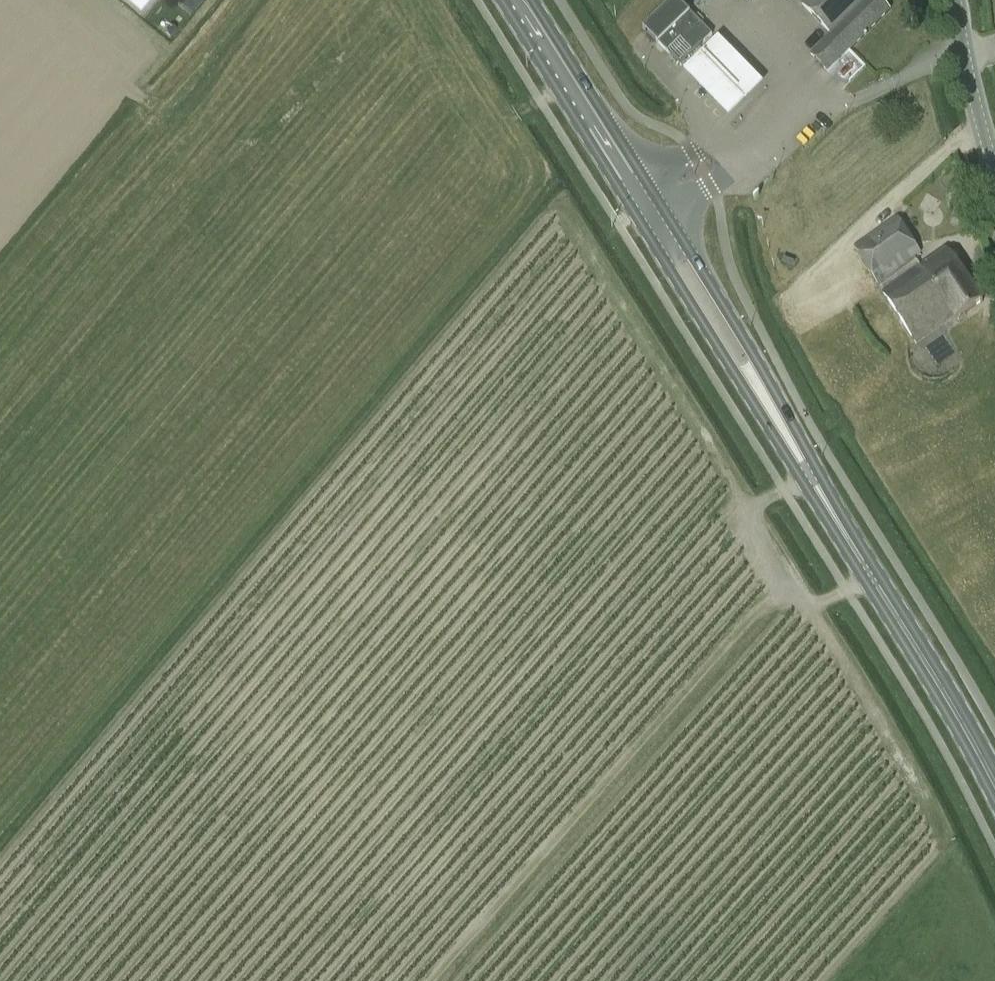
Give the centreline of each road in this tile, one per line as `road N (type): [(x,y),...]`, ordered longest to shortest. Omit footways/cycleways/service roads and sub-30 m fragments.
road 1 (primary): [(994,785),(514,0)]
road 2 (tertiary): [(994,172),(957,0)]

